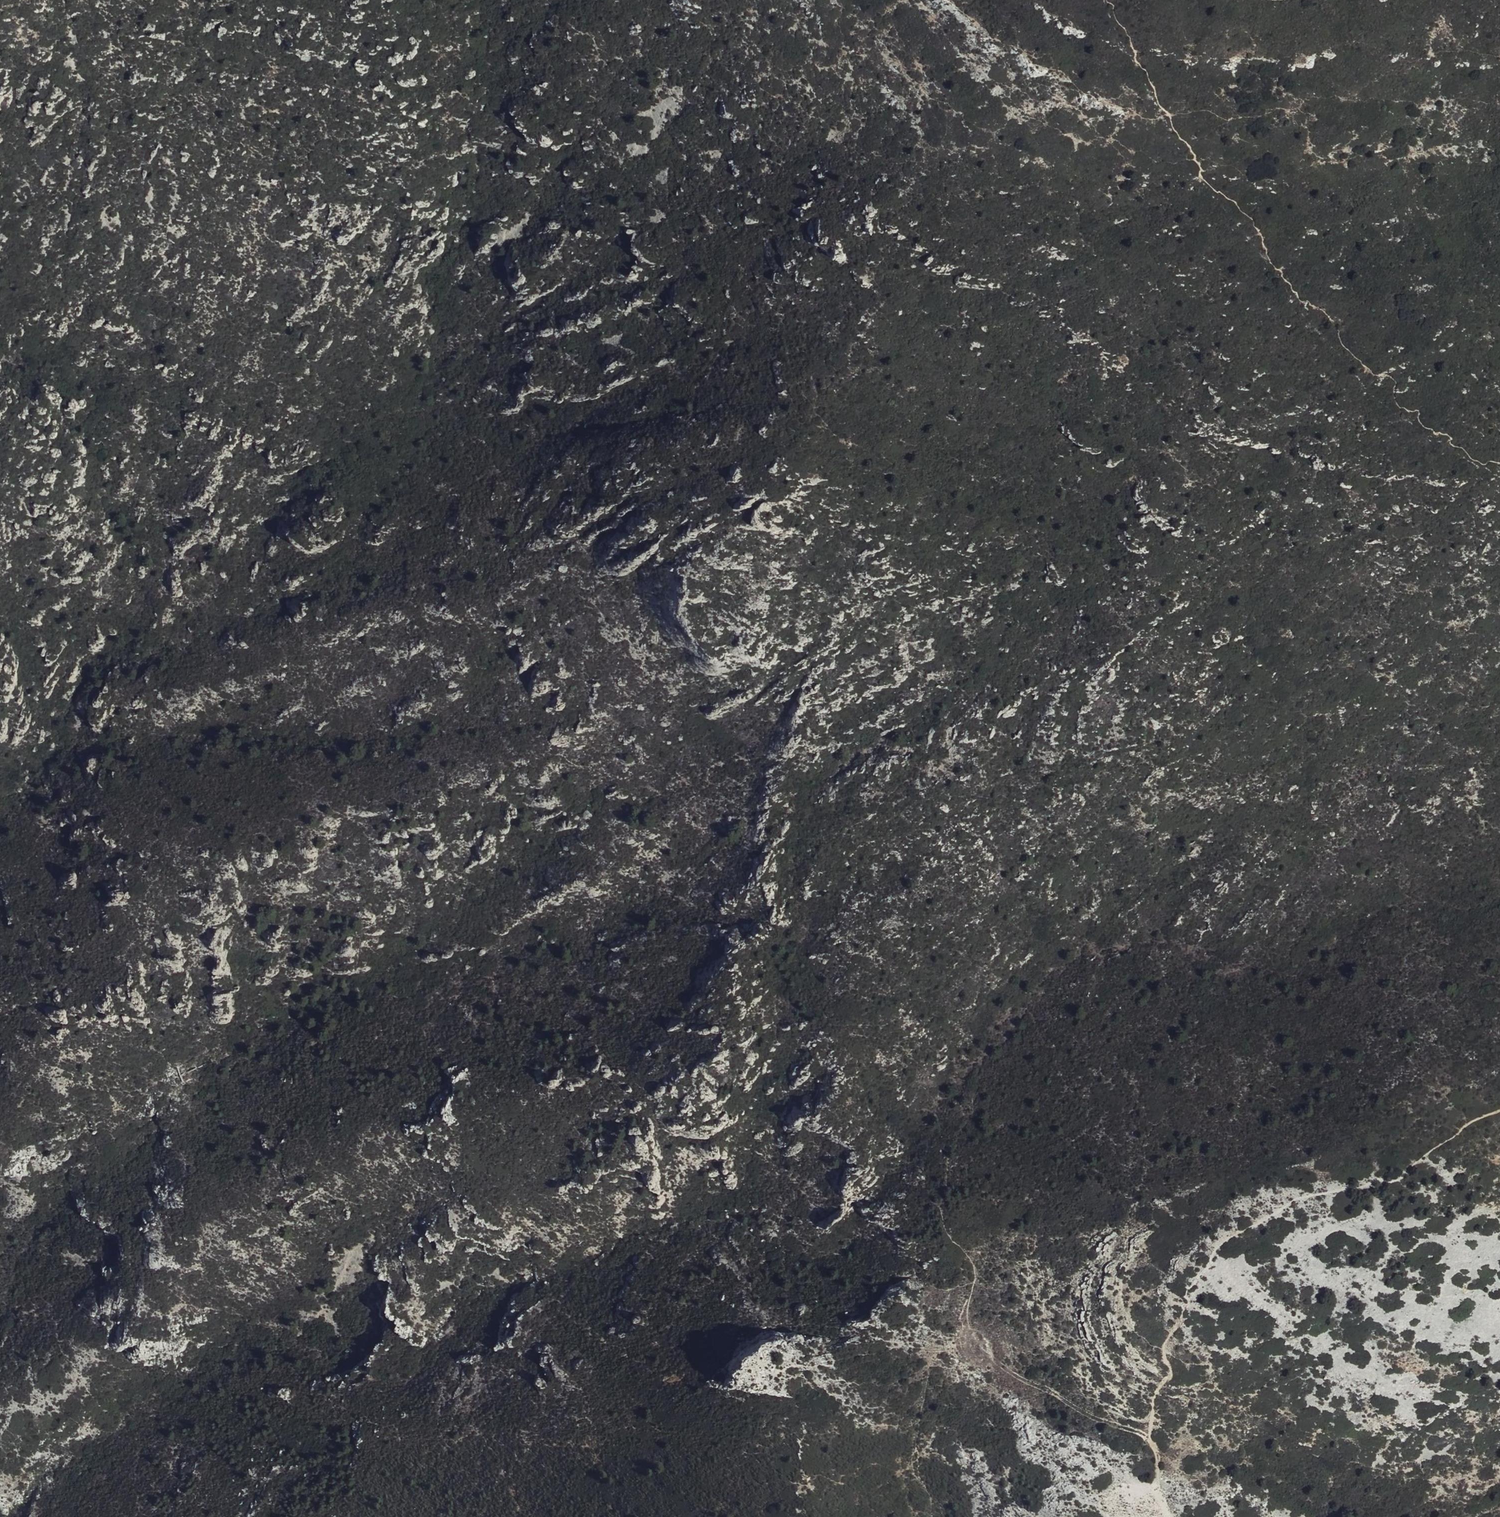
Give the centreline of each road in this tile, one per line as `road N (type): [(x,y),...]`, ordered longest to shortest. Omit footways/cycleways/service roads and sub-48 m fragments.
road 1 (track): [(1151,1430),(1097,1419),(992,1360),(971,1338),(974,1251)]

